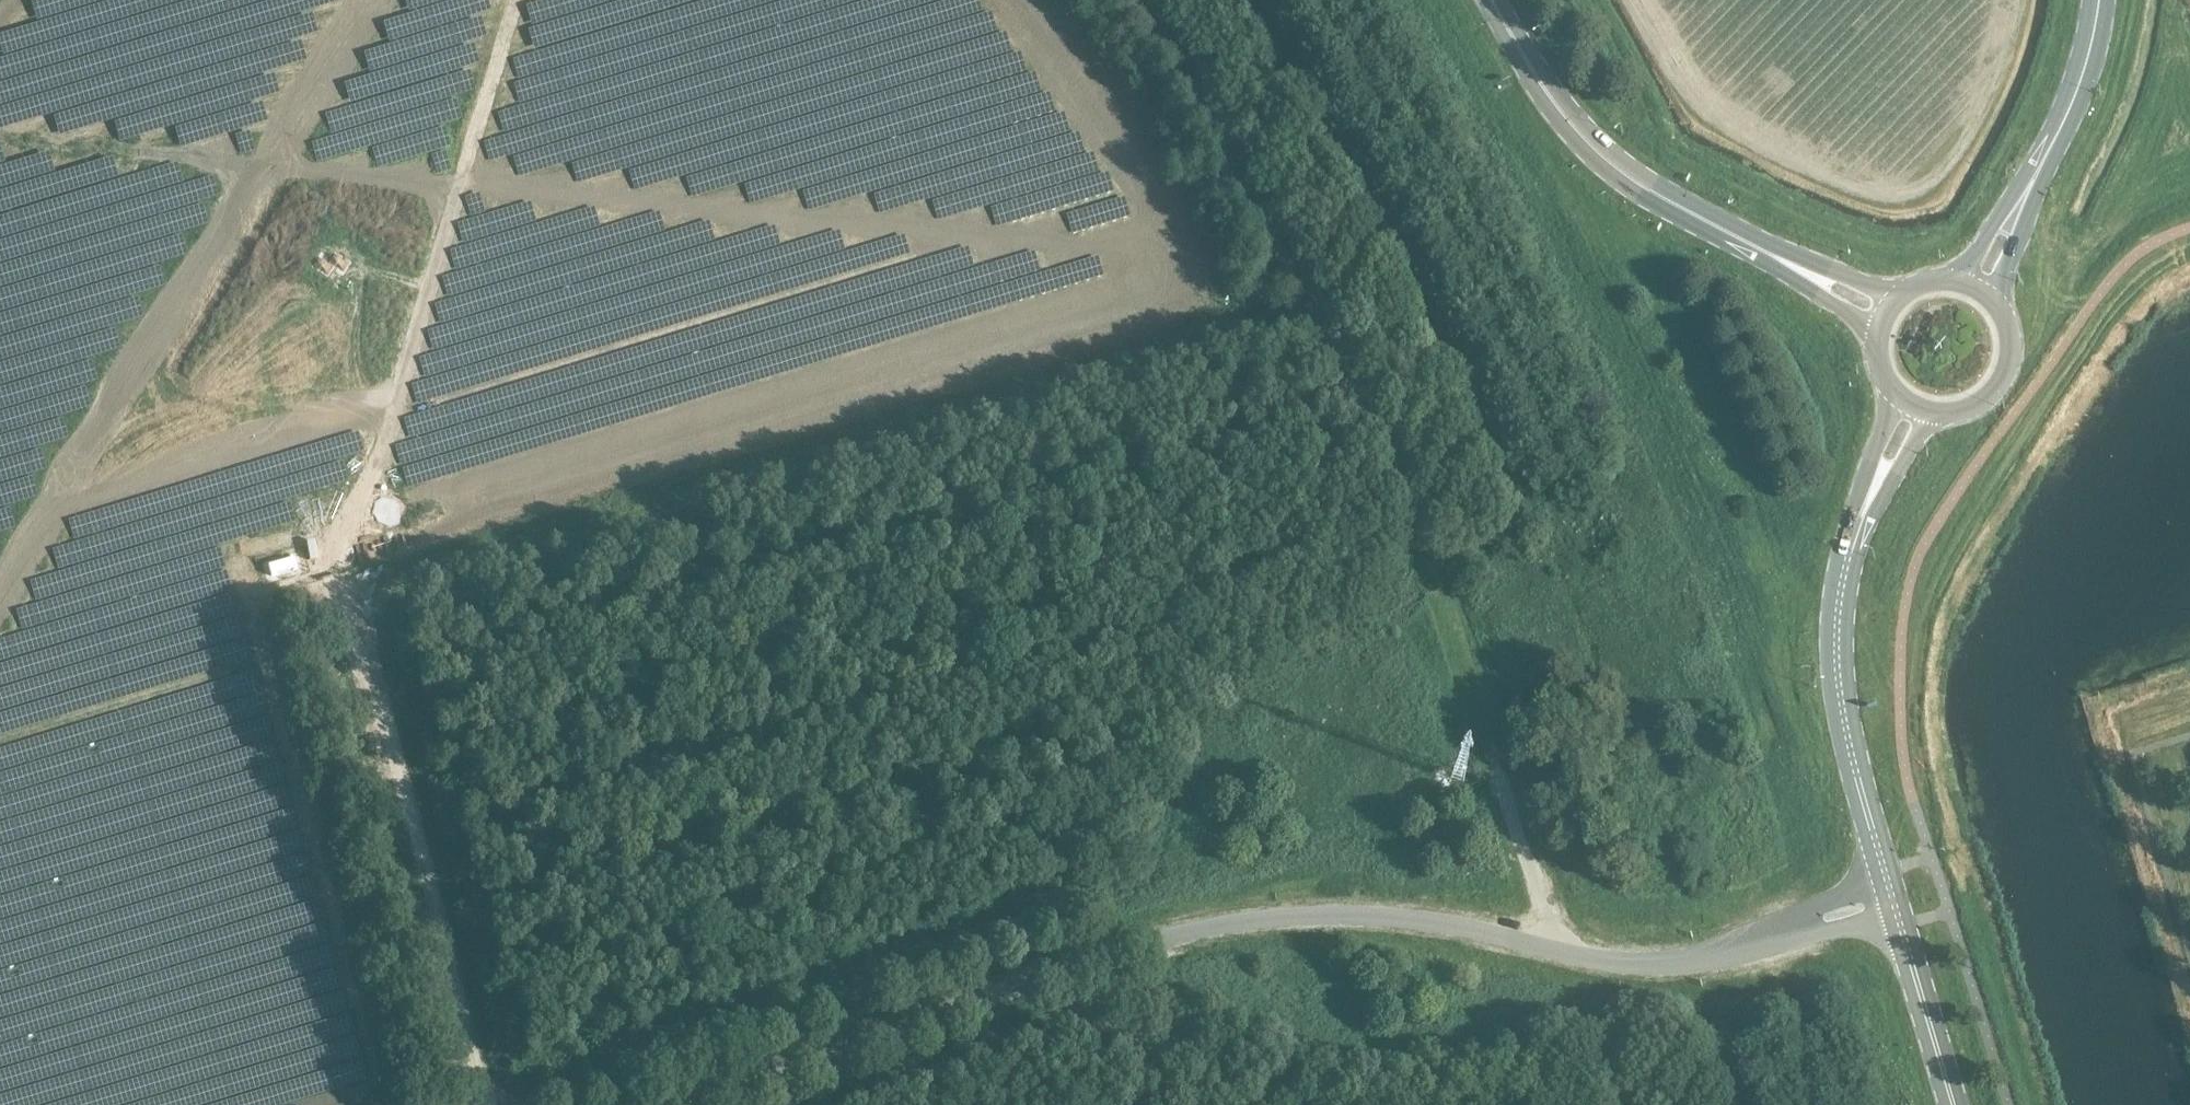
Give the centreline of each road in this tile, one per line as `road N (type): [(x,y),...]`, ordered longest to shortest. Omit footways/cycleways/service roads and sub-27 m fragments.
road 1 (tertiary): [(698,1104),(1062,969),(1228,922),(1397,916),(1606,963),(1665,967),(1714,960),(1801,927)]
road 2 (track): [(1555,949),(1449,601),(1297,281),(1184,79),(1126,0)]
road 3 (track): [(500,1104),(372,636),(388,605)]
road 4 (secondary): [(1749,245),(1587,145),(1488,0)]
road 5 (secondary): [(1884,876),(1842,692),(1847,559)]
road 6 (secondary): [(1953,1104),(1900,928)]
road 7 (secondary): [(1932,421),(1978,414),(2010,381),(2015,336),(1991,297)]
road 8 (track): [(1783,934),(1832,1104)]
road 9 (secondary): [(2046,159),(2091,54),(2099,0)]
road 10 (secondary): [(1890,397),(1847,559)]
road 11 (secondary): [(1847,559),(1932,421)]
road 12 (secondary): [(1895,300),(1749,245)]
road 13 (secondary): [(1749,245),(1875,336)]
road 14 (secondary): [(2046,159),(1957,281)]
road 15 (secondary): [(1991,297),(2046,159)]

